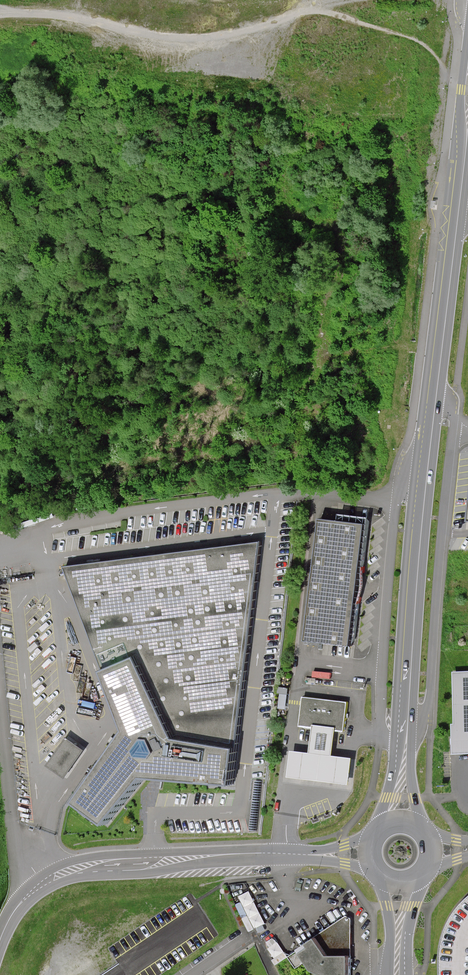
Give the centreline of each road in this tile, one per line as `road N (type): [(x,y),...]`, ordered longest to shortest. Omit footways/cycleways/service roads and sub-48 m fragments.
road 1 (tertiary): [(316,855),(75,869),(34,890),(0,943)]
road 2 (primary): [(436,380),(407,728)]
road 3 (unclassified): [(409,750),(430,686),(451,435)]
road 4 (track): [(0,12),(198,41),(306,13)]
road 5 (primary): [(467,141),(436,380)]

